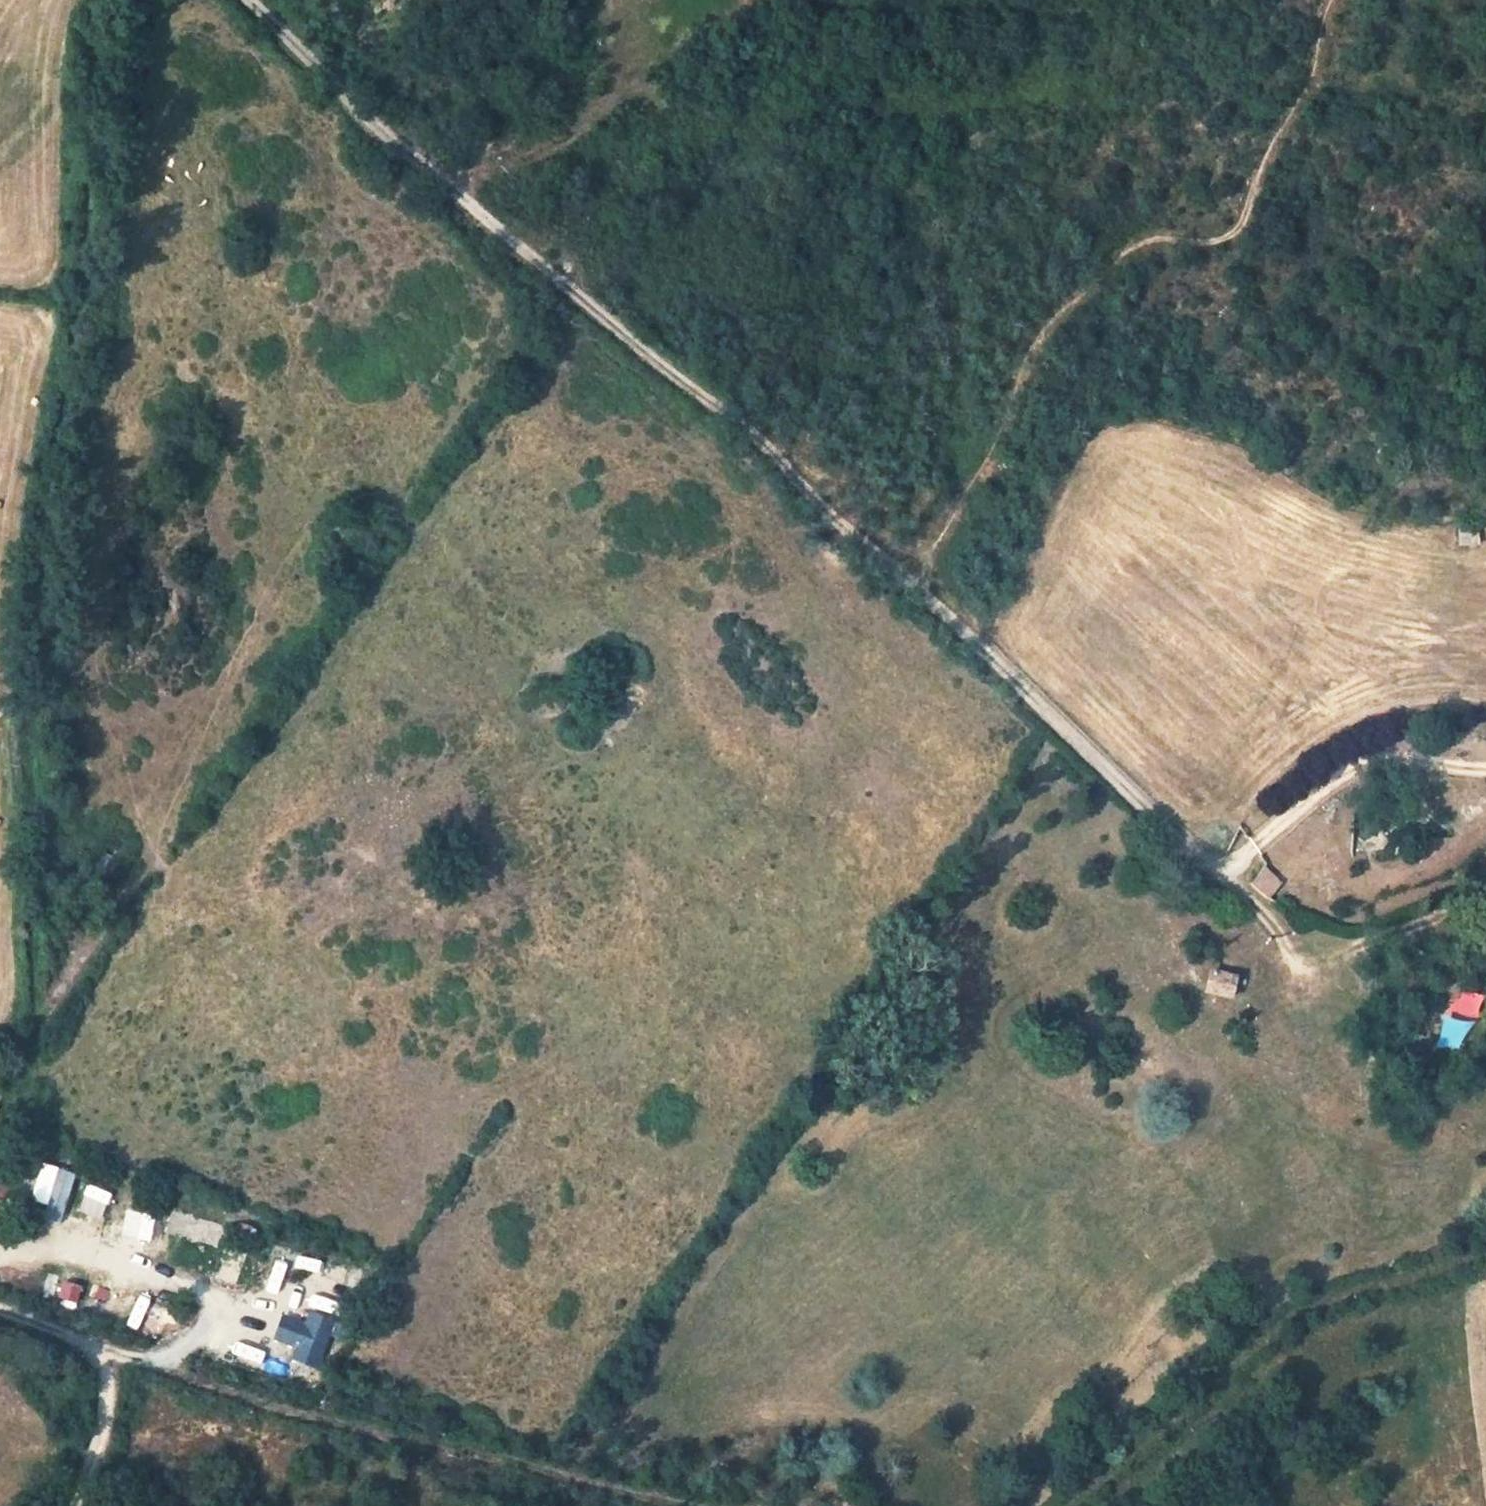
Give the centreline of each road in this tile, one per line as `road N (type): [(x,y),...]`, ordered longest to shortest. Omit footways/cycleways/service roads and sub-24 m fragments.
road 1 (track): [(244,0),(444,182),(755,434),(818,504),(903,569),(1211,866)]
road 2 (track): [(0,1113),(41,1015),(38,728),(49,542),(91,289),(115,0)]
road 3 (track): [(701,1505),(207,1382),(83,1340)]
road 4 (track): [(1485,1249),(1327,1300),(1246,1350),(1073,1505)]

